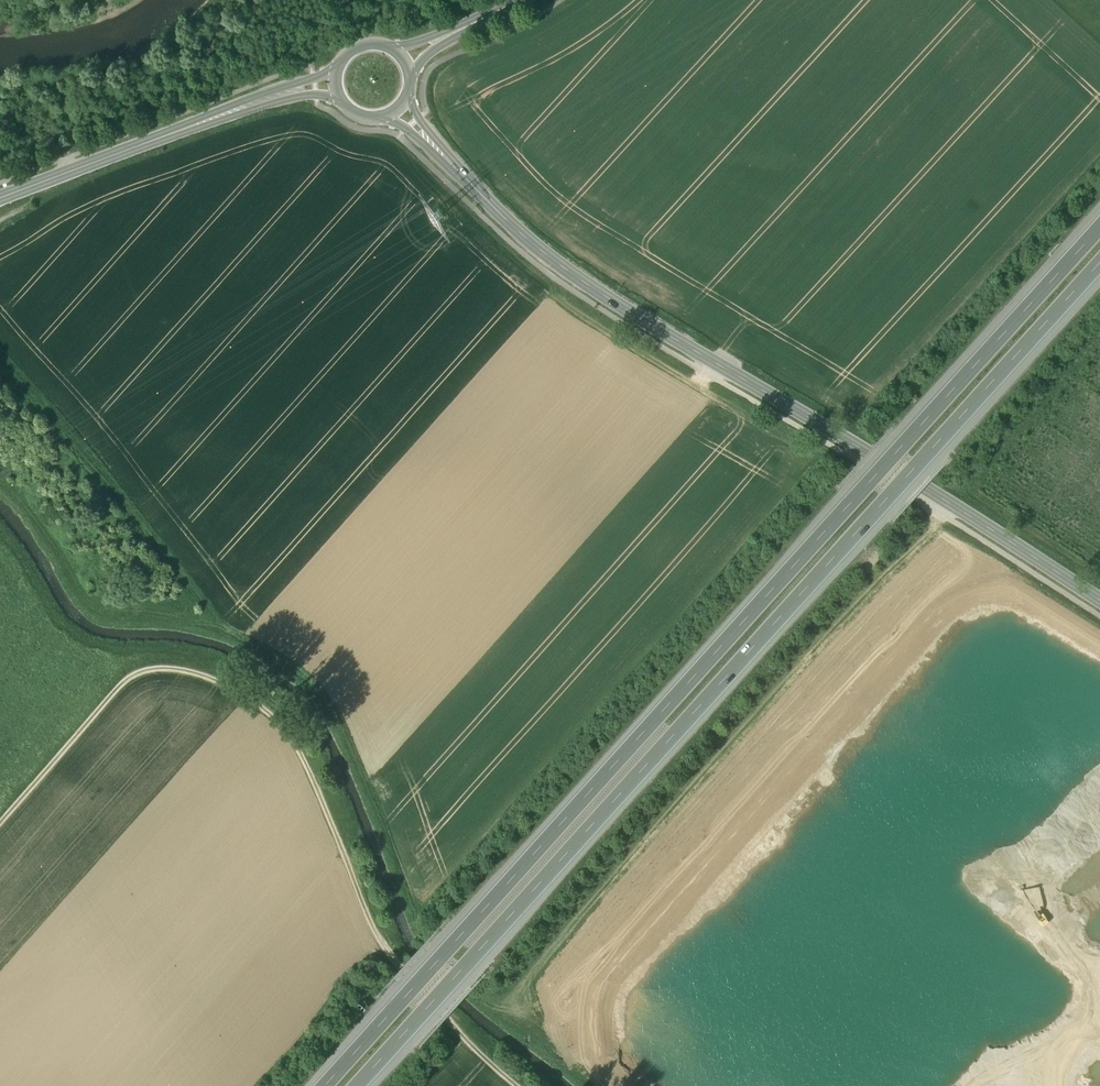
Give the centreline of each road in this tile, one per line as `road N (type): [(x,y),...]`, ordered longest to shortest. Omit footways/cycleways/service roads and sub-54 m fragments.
road 1 (motorway): [(1099,226),(323,1085)]
road 2 (motorway): [(355,1085),(1099,262)]
road 3 (secondary): [(1099,600),(591,287),(463,176)]
road 4 (track): [(413,980),(389,949),(306,759),(276,719),(226,689),(186,679),(143,684),(0,848)]
road 5 (track): [(954,506),(714,760),(519,987)]
road 6 (track): [(0,349),(241,637)]
road 7 (secondary): [(199,124),(0,197)]
road 8 (secondary): [(337,69),(199,124)]
road 9 (track): [(413,980),(518,1085)]
road 10 (secondary): [(199,124),(316,93),(339,97)]

